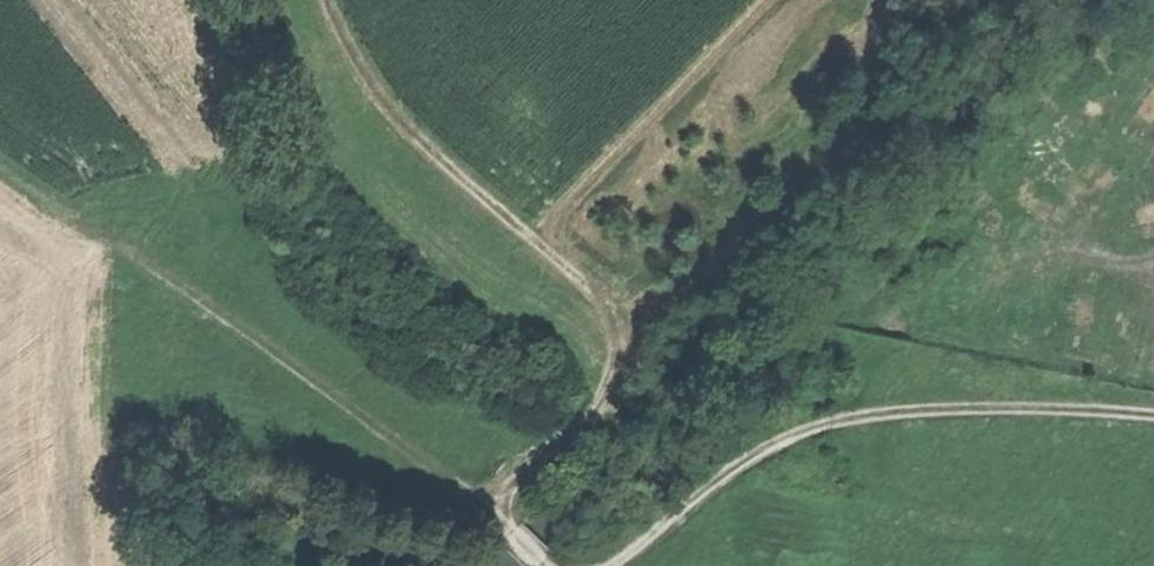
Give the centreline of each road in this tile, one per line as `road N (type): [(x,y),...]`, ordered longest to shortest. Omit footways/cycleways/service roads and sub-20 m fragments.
road 1 (track): [(542,565),(485,505),(501,453),(596,409),(621,378),(622,331),(595,293),(376,89),(335,0)]
road 2 (track): [(1153,418),(1040,410),(852,419),(789,433),(737,459),(614,565)]
road 3 (track): [(539,246),(577,191),(767,0)]

